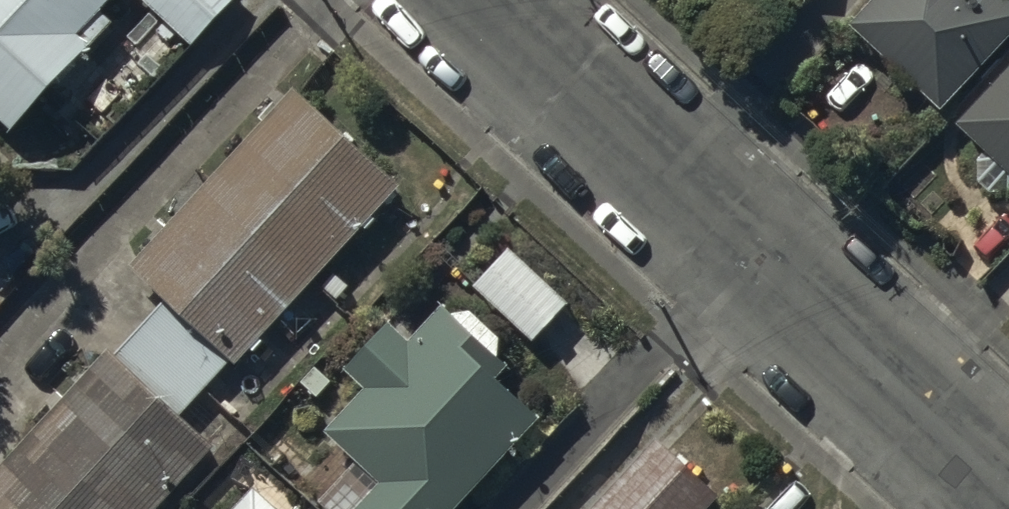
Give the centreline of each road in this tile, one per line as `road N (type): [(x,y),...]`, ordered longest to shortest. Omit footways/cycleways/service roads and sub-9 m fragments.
road 1 (unclassified): [(471,0),(1008,508)]

